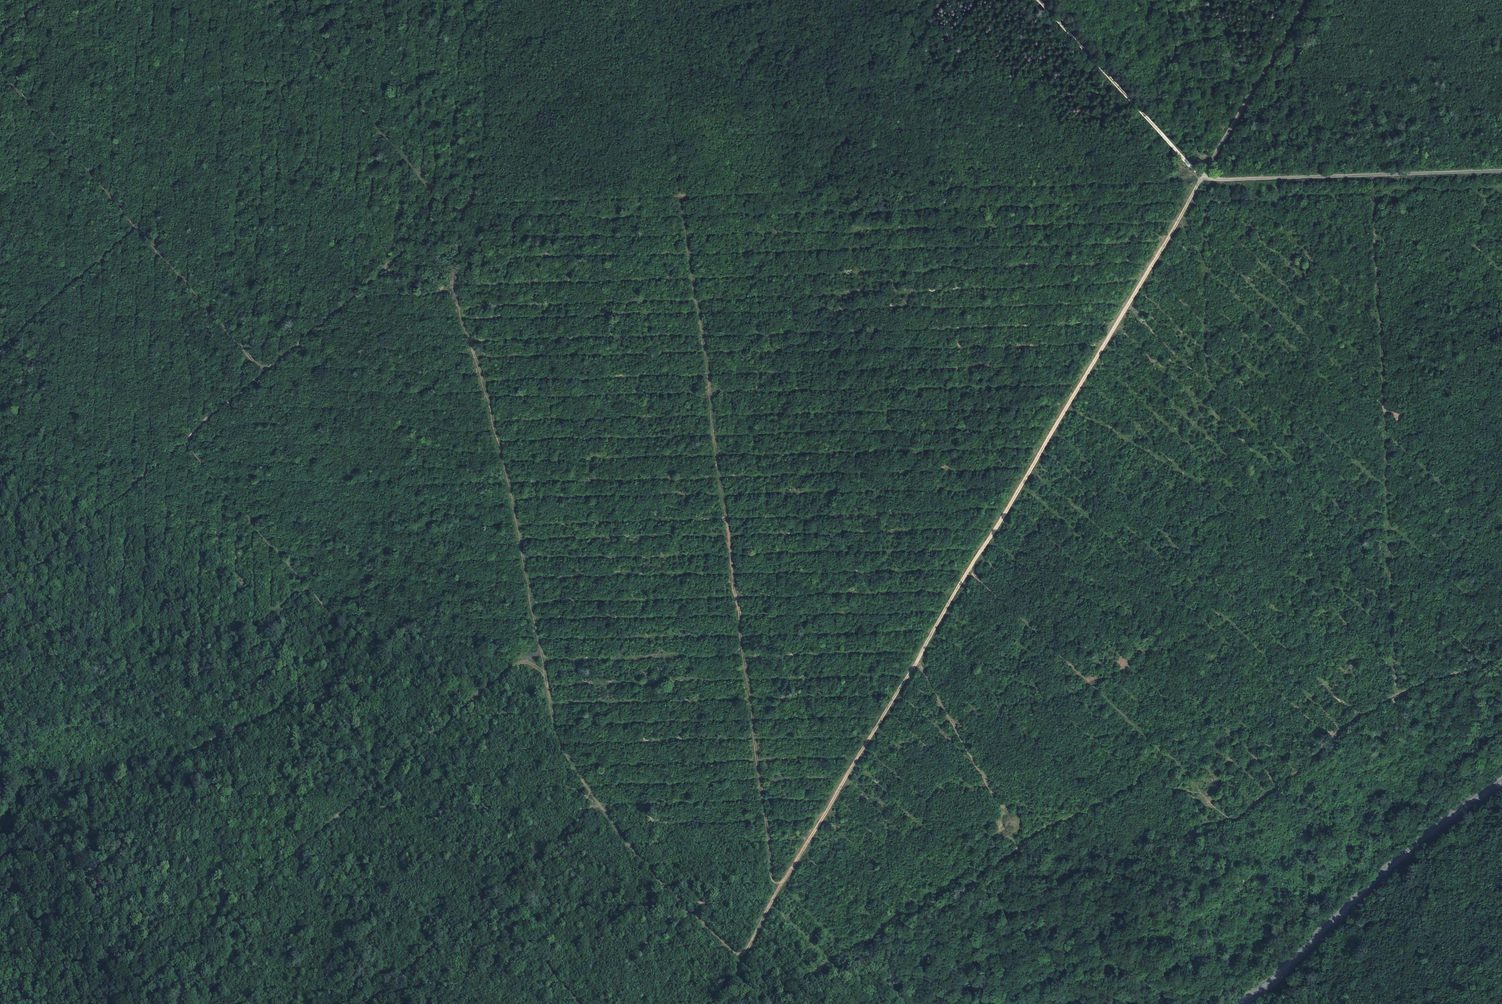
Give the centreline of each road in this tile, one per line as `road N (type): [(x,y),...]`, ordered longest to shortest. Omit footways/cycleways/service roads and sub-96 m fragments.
road 1 (track): [(742,958),(1204,180)]
road 2 (track): [(547,675),(556,733),(582,778),(632,851),(742,958)]
road 3 (secondary): [(1239,1003),(1411,851),(1501,782)]
road 4 (track): [(1204,180),(1039,0)]
road 5 (track): [(1204,180),(1305,0)]
road 6 (track): [(387,682),(434,734),(516,668)]
road 7 (track): [(1374,175),(1204,180)]
road 8 (track): [(1501,171),(1374,175)]

